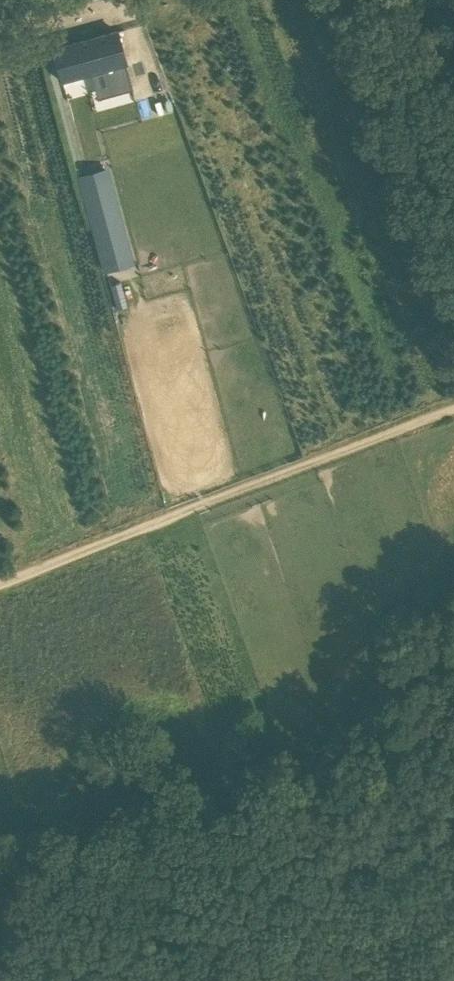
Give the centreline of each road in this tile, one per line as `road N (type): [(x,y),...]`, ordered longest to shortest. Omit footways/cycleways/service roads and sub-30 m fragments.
road 1 (track): [(0,580),(453,408)]

